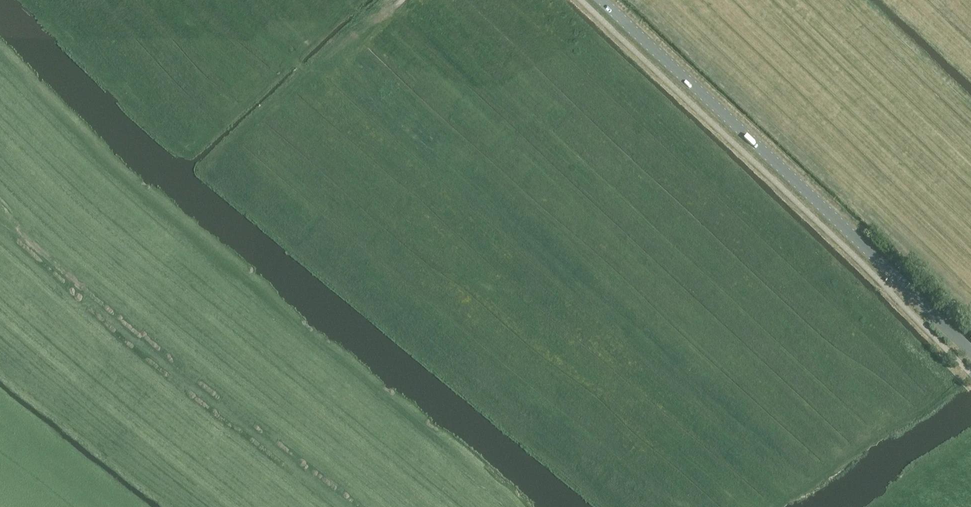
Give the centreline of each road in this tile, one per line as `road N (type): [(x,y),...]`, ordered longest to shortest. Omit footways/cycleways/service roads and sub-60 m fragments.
road 1 (tertiary): [(970,351),(601,0)]

